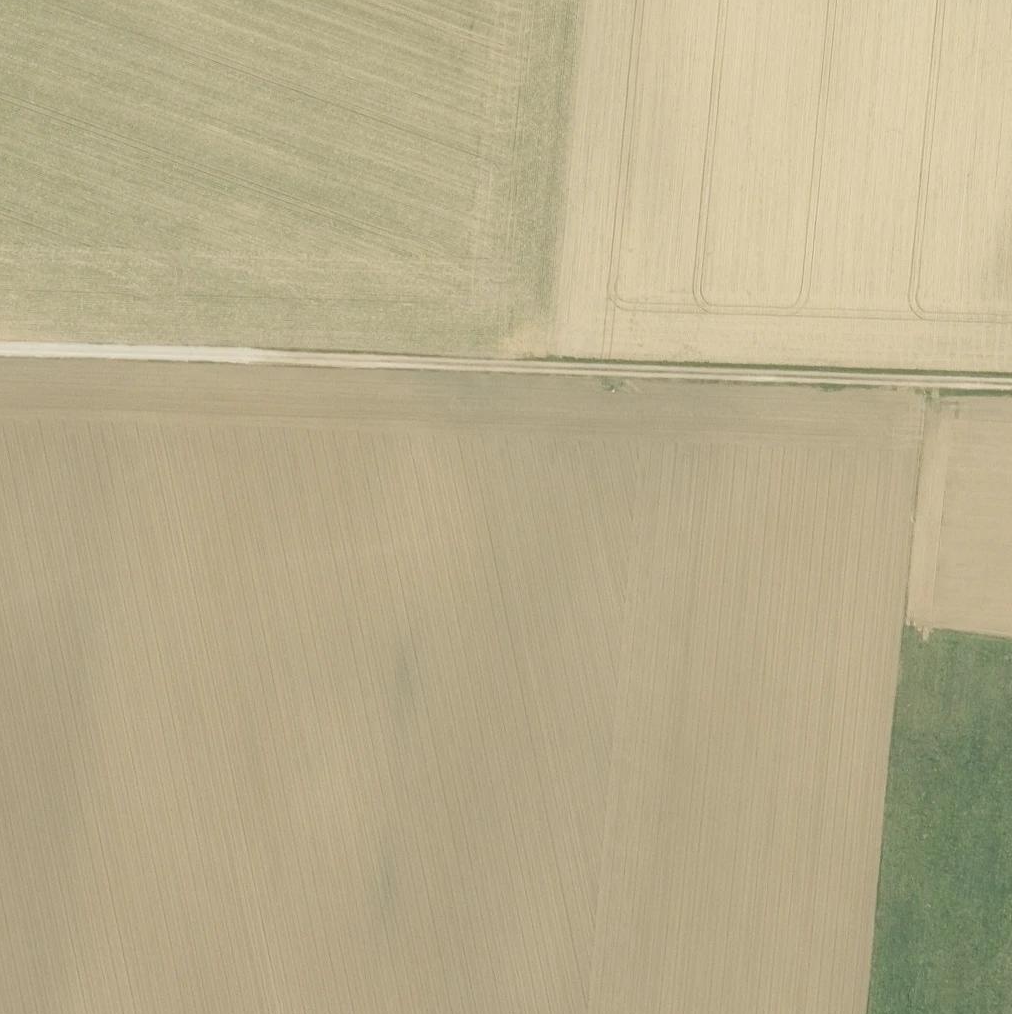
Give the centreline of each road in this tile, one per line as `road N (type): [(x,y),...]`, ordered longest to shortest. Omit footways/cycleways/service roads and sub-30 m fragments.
road 1 (track): [(1011,381),(0,357)]

